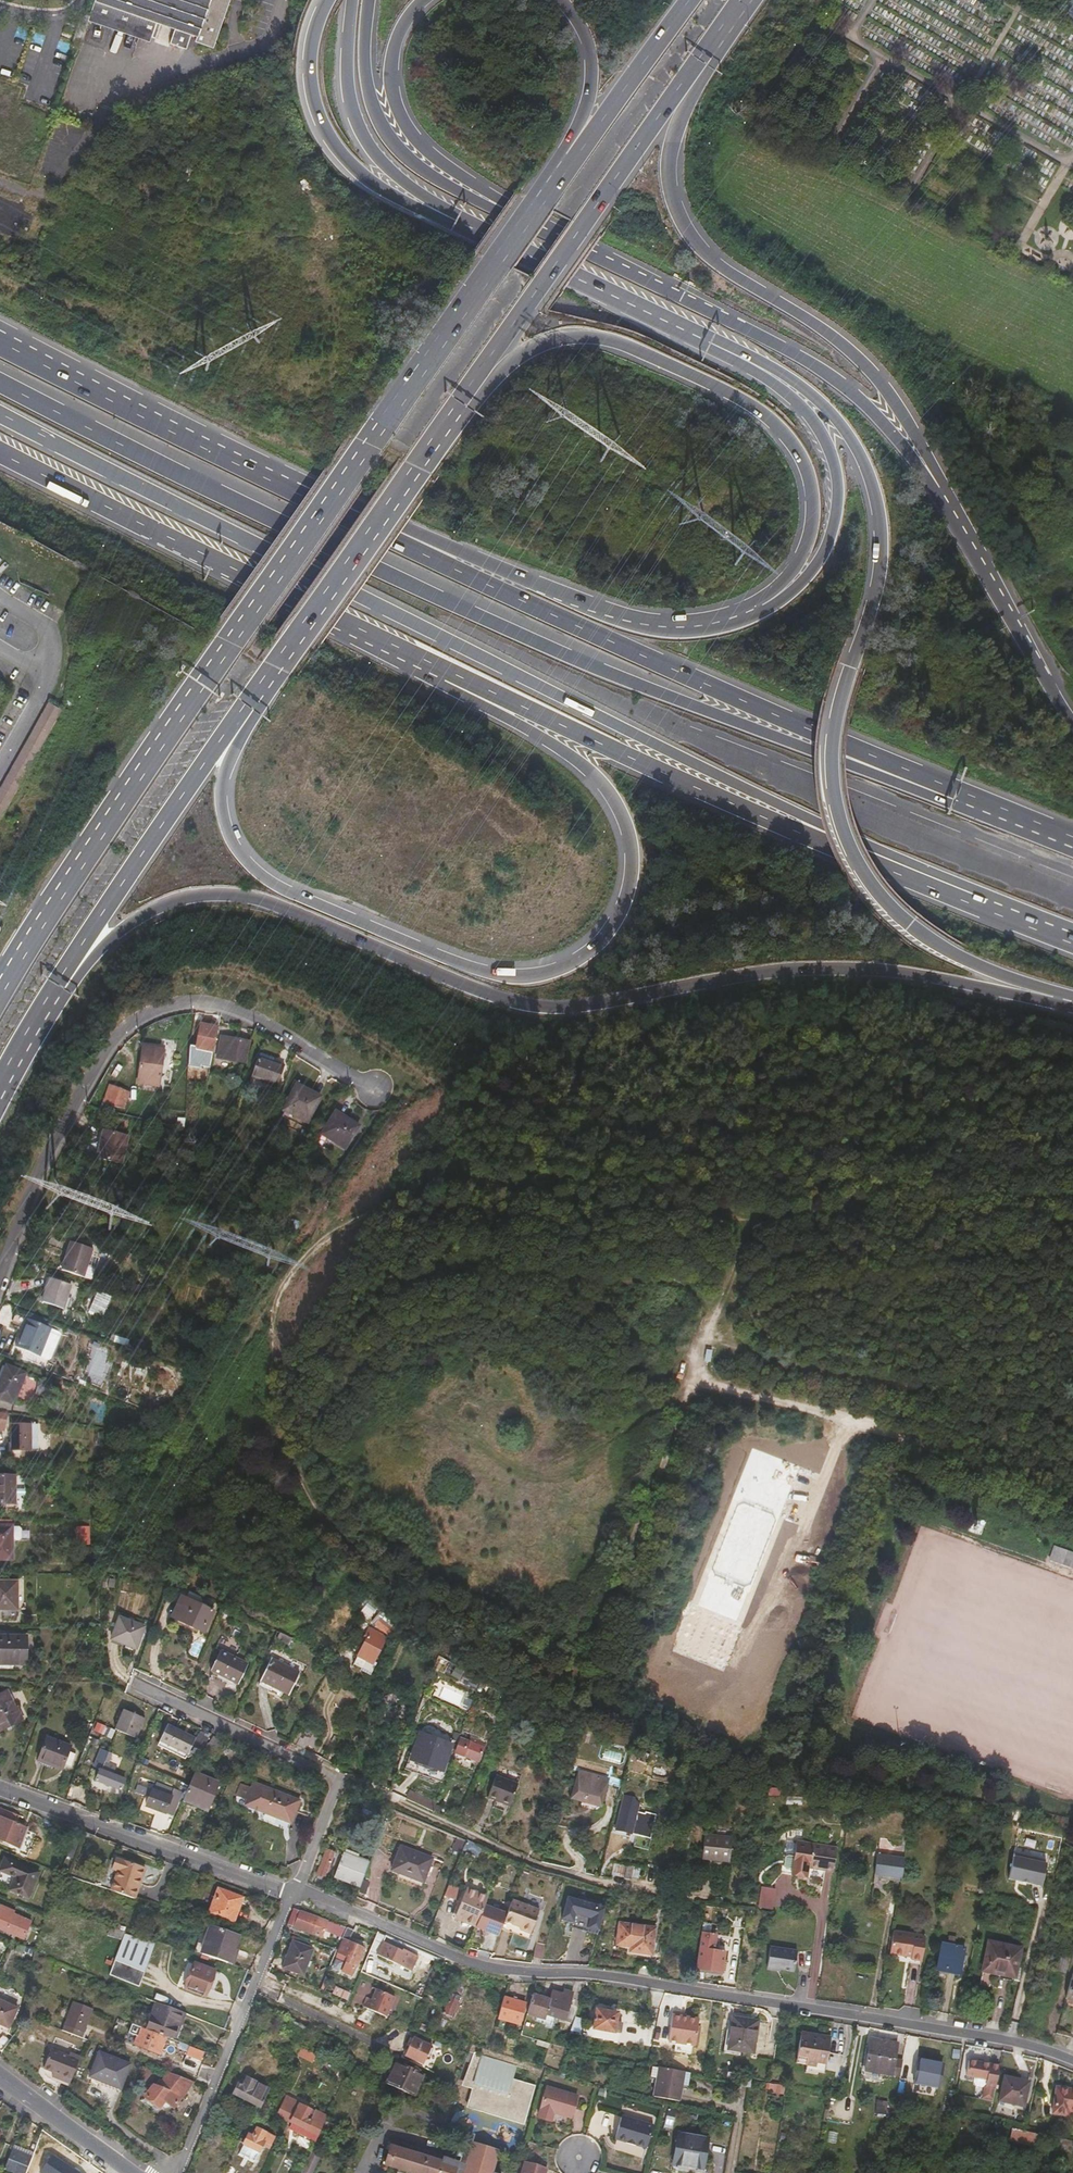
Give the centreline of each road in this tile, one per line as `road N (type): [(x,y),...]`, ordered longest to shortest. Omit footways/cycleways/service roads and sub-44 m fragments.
road 1 (track): [(697,1377),(594,1641),(576,1665),(555,1665),(444,1611),(375,1563),(321,1510),(301,1479),(274,1403),(271,1327),(280,1287),(314,1249),(446,1176),(756,1223),(1031,1194),(1072,1197)]
road 2 (motorway): [(0,413),(991,908)]
road 3 (motorway): [(53,983),(154,905),(219,894),(282,908),(485,991),(556,1006),(827,971),(1072,1002)]
road 4 (motorway): [(961,797),(883,777),(557,651),(165,469),(0,382)]
road 5 (primary): [(548,189),(224,645),(0,991)]
road 6 (motorway): [(442,668),(481,704),(578,762),(627,827),(633,858),(620,913),(596,944),(552,972),(502,975),(449,959),(295,893),(252,865),(222,822),(217,787),(228,732)]
road 7 (motorway): [(702,341),(812,389),(854,437),(878,492),(880,584),(836,712),(832,752),(836,805),(854,855),(887,903),(942,948),(1072,998)]
road 8 (residential): [(293,1892),(511,1972),(586,1973),(1019,2044),(1072,2063)]
road 9 (motorway): [(961,797),(282,487)]
road 10 (motorway): [(972,543),(885,380),(822,324),(729,267),(679,207),(673,137),(712,67),(717,40)]
road 11 (motorway): [(417,465),(515,358),(539,342),(567,333),(631,342),(757,405),(795,444),(807,469),(811,528),(770,597)]
road 12 (motorway): [(442,668),(725,800),(991,908)]
road 13 (motorway): [(972,543),(894,432),(829,377),(536,228)]
road 14 (track): [(301,1479),(353,1339),(375,1307),(425,1277),(464,1271),(679,1284),(725,1298)]
road 15 (residential): [(0,1263),(84,1073),(126,1019),(175,1002),(238,1012),(367,1092)]
road 16 (primary): [(417,465),(717,40)]
road 17 (motorway): [(770,597),(719,617),(622,614),(309,487),(282,487)]
road 18 (motorway): [(0,452),(442,668)]
road 19 (residential): [(725,1896),(614,1885),(342,1779)]
road 20 (track): [(1072,1491),(697,1377)]
road 21 (track): [(718,1314),(736,1306),(775,1263),(797,1254),(1005,1229),(1072,1236)]
road 22 (track): [(1072,1418),(818,1369),(709,1339)]
road 23 (track): [(712,1329),(824,1289),(882,1283),(1072,1290)]
road 24 (motorway): [(702,341),(802,403),(833,461),(837,496),(822,553),(807,574),(770,597)]
road 25 (primary): [(228,732),(417,465)]
road 26 (motorway): [(536,228),(422,172),(389,145),(364,72),(368,0)]
road 27 (motorway): [(282,487),(0,340)]
road 28 (motorway): [(421,203),(702,341)]
road 29 (residential): [(0,1789),(293,1892)]
road 30 (motorway): [(536,228),(407,133),(388,76),(403,22),(424,0)]
road 31 (primary): [(53,983),(228,732)]
road 32 (residential): [(293,1892),(176,2172)]
road 33 (motorway): [(328,0),(309,69),(318,116),(353,169),(395,198),(421,203)]
road 34 (primary): [(688,0),(548,189)]
road 35 (residential): [(136,1682),(342,1779)]
road 36 (motorway): [(350,0),(351,110),(384,168),(421,203)]
road 37 (motorway): [(563,0),(585,33),(592,77),(548,189)]
road 38 (motorway): [(1072,716),(972,543)]
road 39 (track): [(756,1223),(697,1377)]
road 40 (secondary): [(133,2172),(0,2077)]
road 41 (track): [(418,1594),(350,1571),(321,1597),(284,1590)]
road 42 (residential): [(342,1779),(293,1892)]
road 43 (motorway): [(1072,842),(961,797)]

